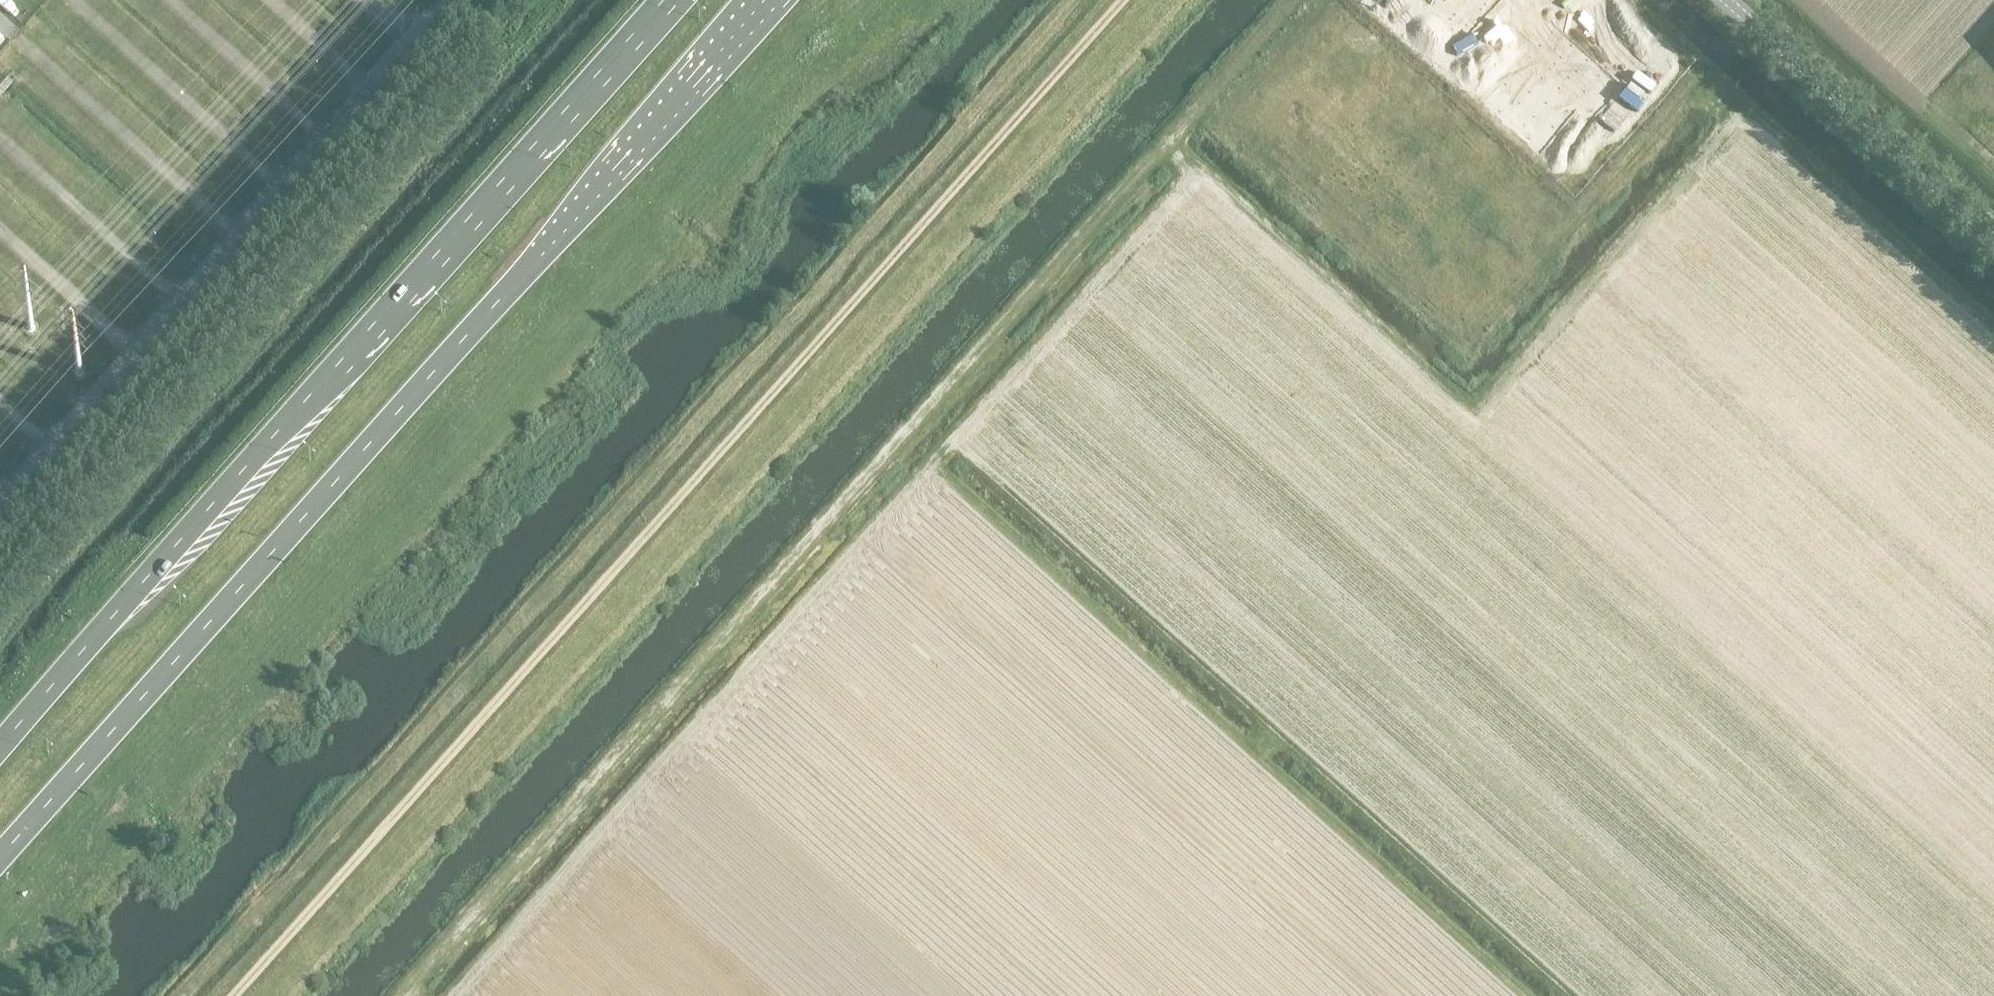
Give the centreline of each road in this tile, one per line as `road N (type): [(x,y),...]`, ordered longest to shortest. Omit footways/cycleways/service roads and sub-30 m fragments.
road 1 (trunk): [(0,858),(776,0)]
road 2 (trunk): [(672,0),(0,752)]
road 3 (tertiary): [(1993,240),(1725,0)]

